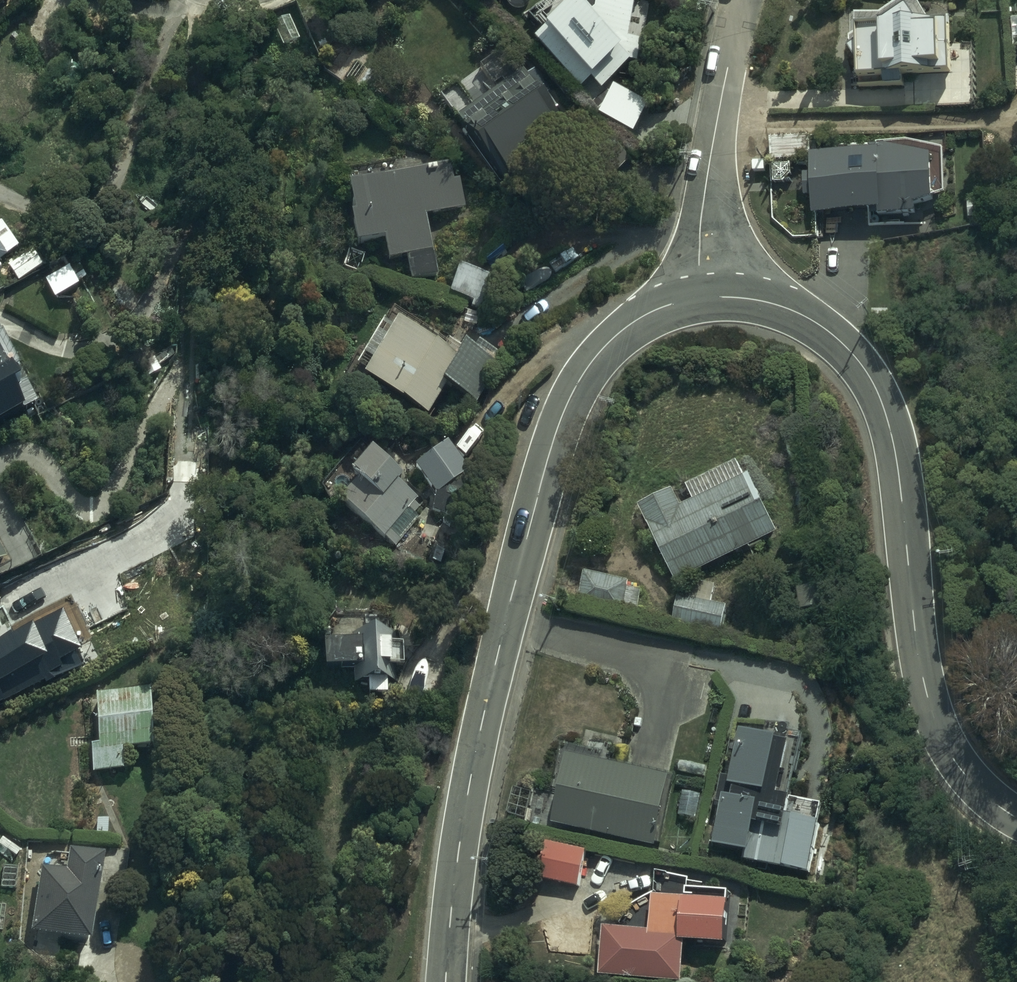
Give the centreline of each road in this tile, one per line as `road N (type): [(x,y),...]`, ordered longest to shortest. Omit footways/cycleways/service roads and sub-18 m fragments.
road 1 (tertiary): [(446,981),(452,882),(490,675),(554,436),(579,379),(612,338),(654,311),(702,297)]
road 2 (tertiary): [(702,297),(751,299),(803,316),(865,369),(891,433),(931,713),(961,771),(1016,818)]
road 3 (residential): [(742,0),(705,186),(702,297)]

